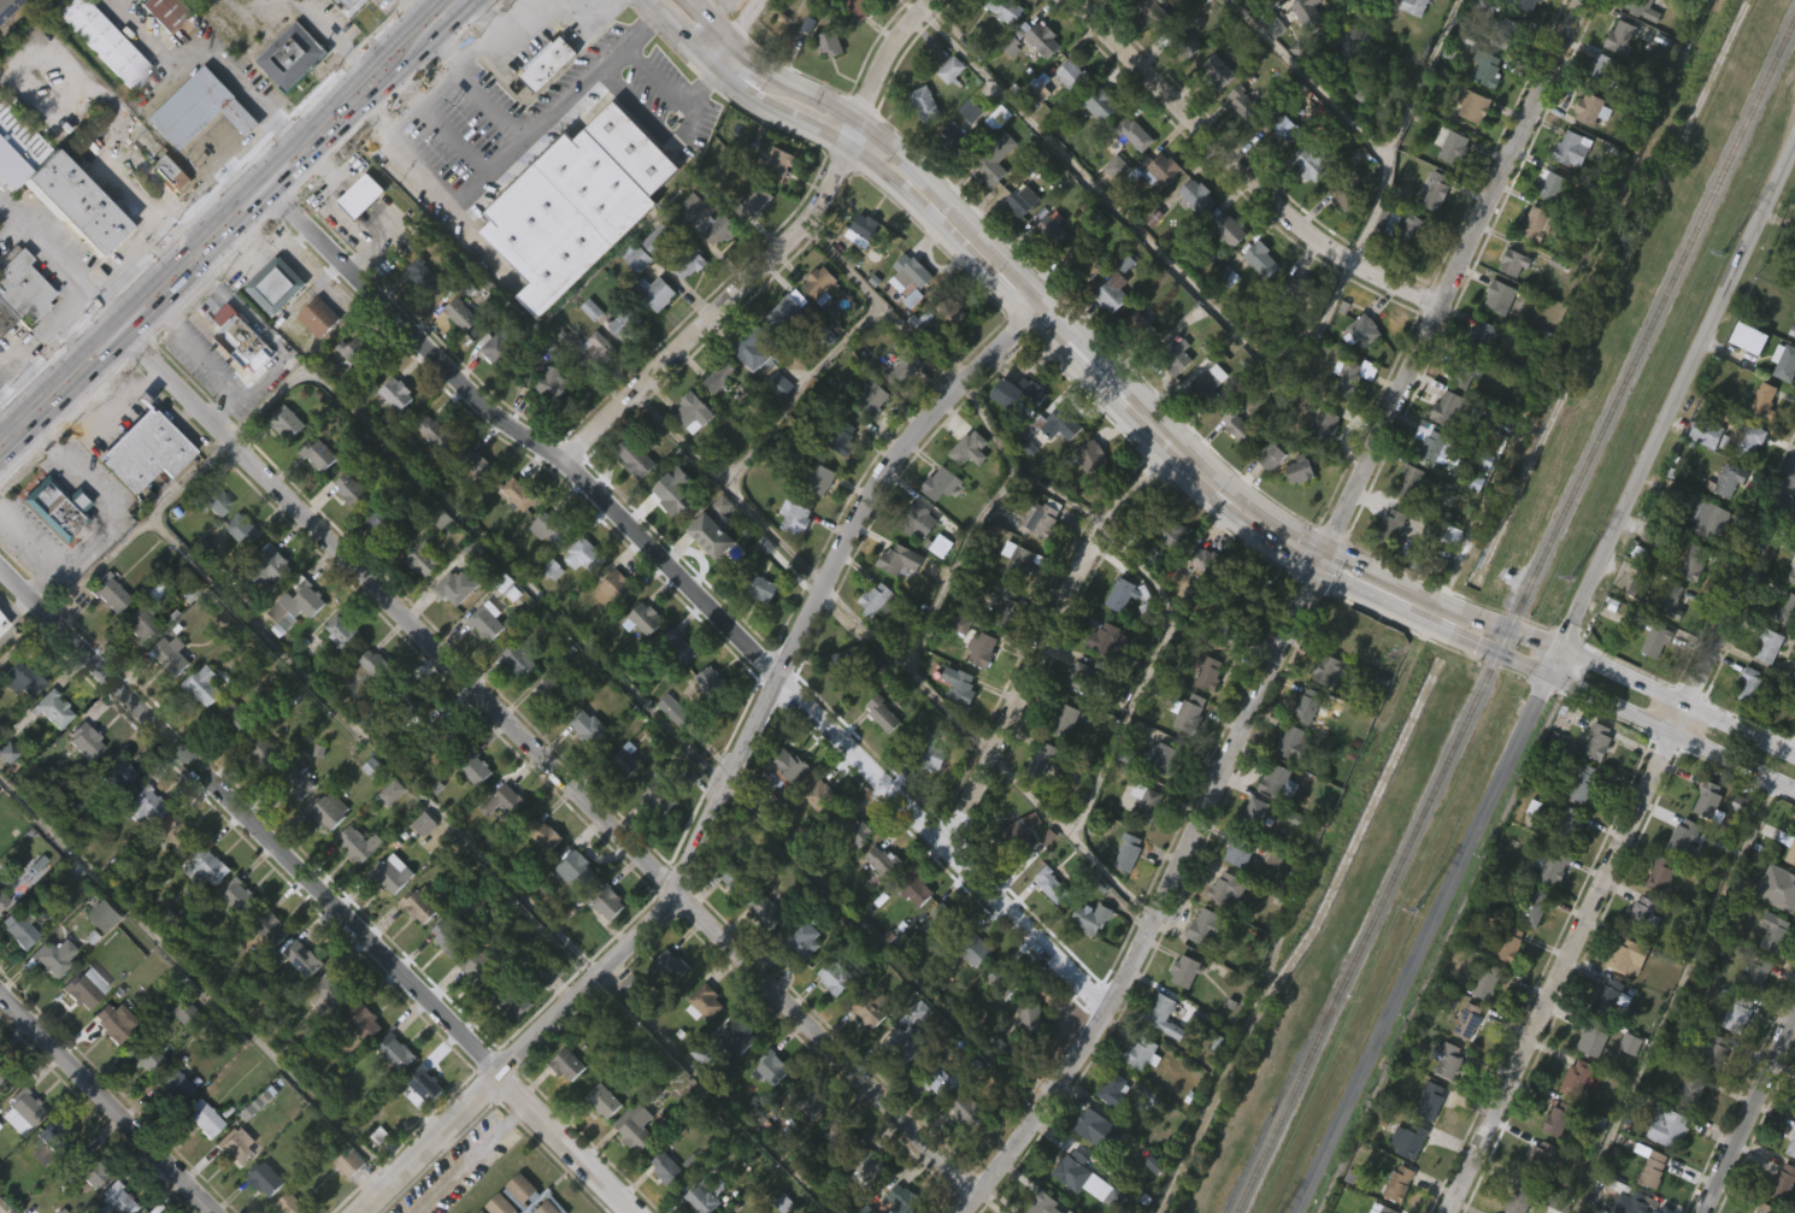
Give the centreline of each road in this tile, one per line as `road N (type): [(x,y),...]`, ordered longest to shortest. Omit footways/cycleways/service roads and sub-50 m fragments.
road 1 (residential): [(108,316),(979,1199)]
road 2 (residential): [(253,179),(477,401),(565,460),(1108,1009)]
road 3 (residential): [(1298,1212),(1794,164)]
road 4 (residential): [(362,1212),(679,894),(865,508),(944,404),(1050,306)]
road 5 (secondary): [(1513,629),(1325,553),(1234,493),(894,155),(764,80),(677,0)]
road 6 (residential): [(0,566),(636,1212)]
road 7 (residential): [(966,1212),(1108,1009),(1317,573)]
road 8 (primary): [(0,461),(481,0)]
road 9 (residential): [(1317,573),(1583,0)]
road 10 (primary): [(436,0),(0,423)]
road 11 (residential): [(1452,1212),(1670,735)]
road 12 (residential): [(1076,0),(1283,211),(1346,257),(1442,306)]
road 13 (secondary): [(848,149),(943,231),(1170,463)]
road 14 (residential): [(947,847),(1090,553),(1170,463)]
road 15 (residential): [(565,460),(798,237),(848,149)]
road 16 (secondary): [(1502,653),(1794,791)]
road 17 (residential): [(0,993),(217,1212)]
road 18 (secondary): [(1794,752),(1513,629)]
road 19 (residential): [(1684,700),(1794,465)]
road 20 (residential): [(1705,1212),(1794,1020)]
road 21 (secondary): [(1317,573),(1502,653)]
road 22 (secondary): [(1170,463),(1220,508),(1317,573)]
road 23 (residential): [(848,149),(882,66),(935,0)]

